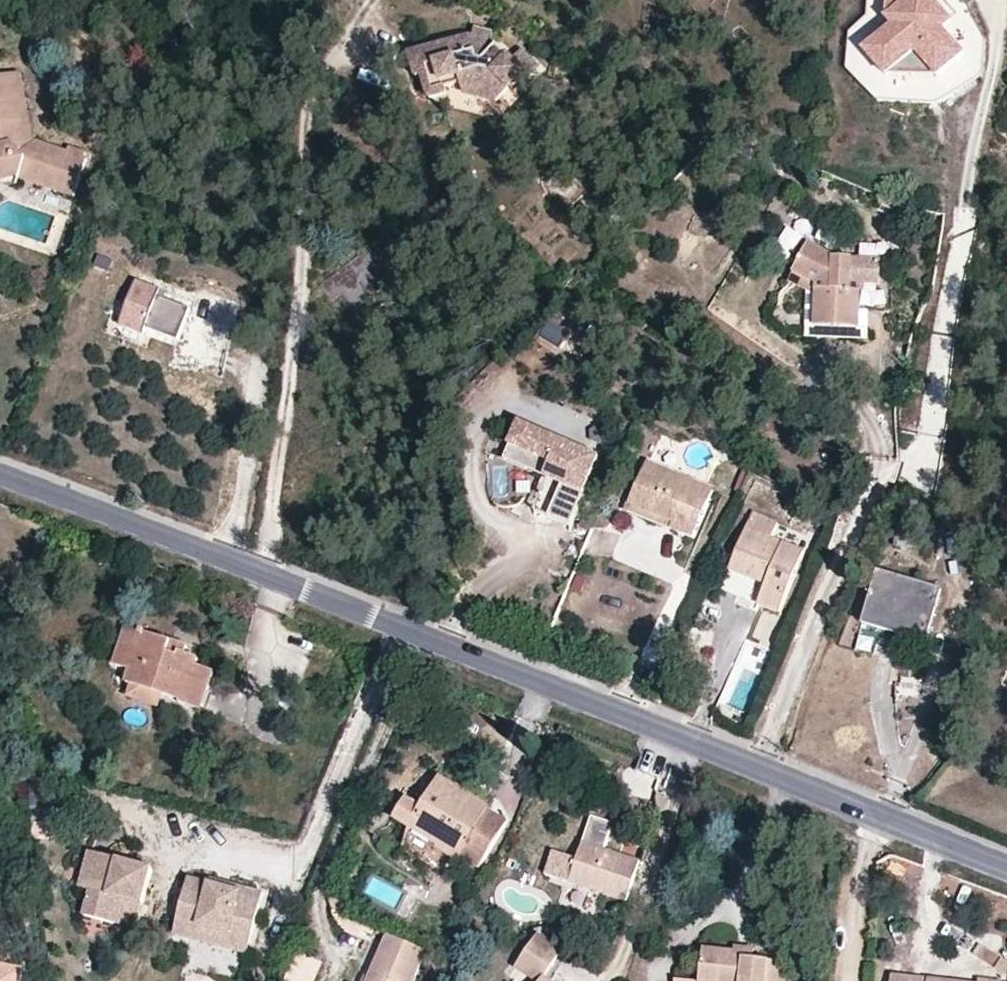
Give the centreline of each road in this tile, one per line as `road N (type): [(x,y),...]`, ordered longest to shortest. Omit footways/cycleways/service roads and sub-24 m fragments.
road 1 (tertiary): [(0,479),(1006,867)]

